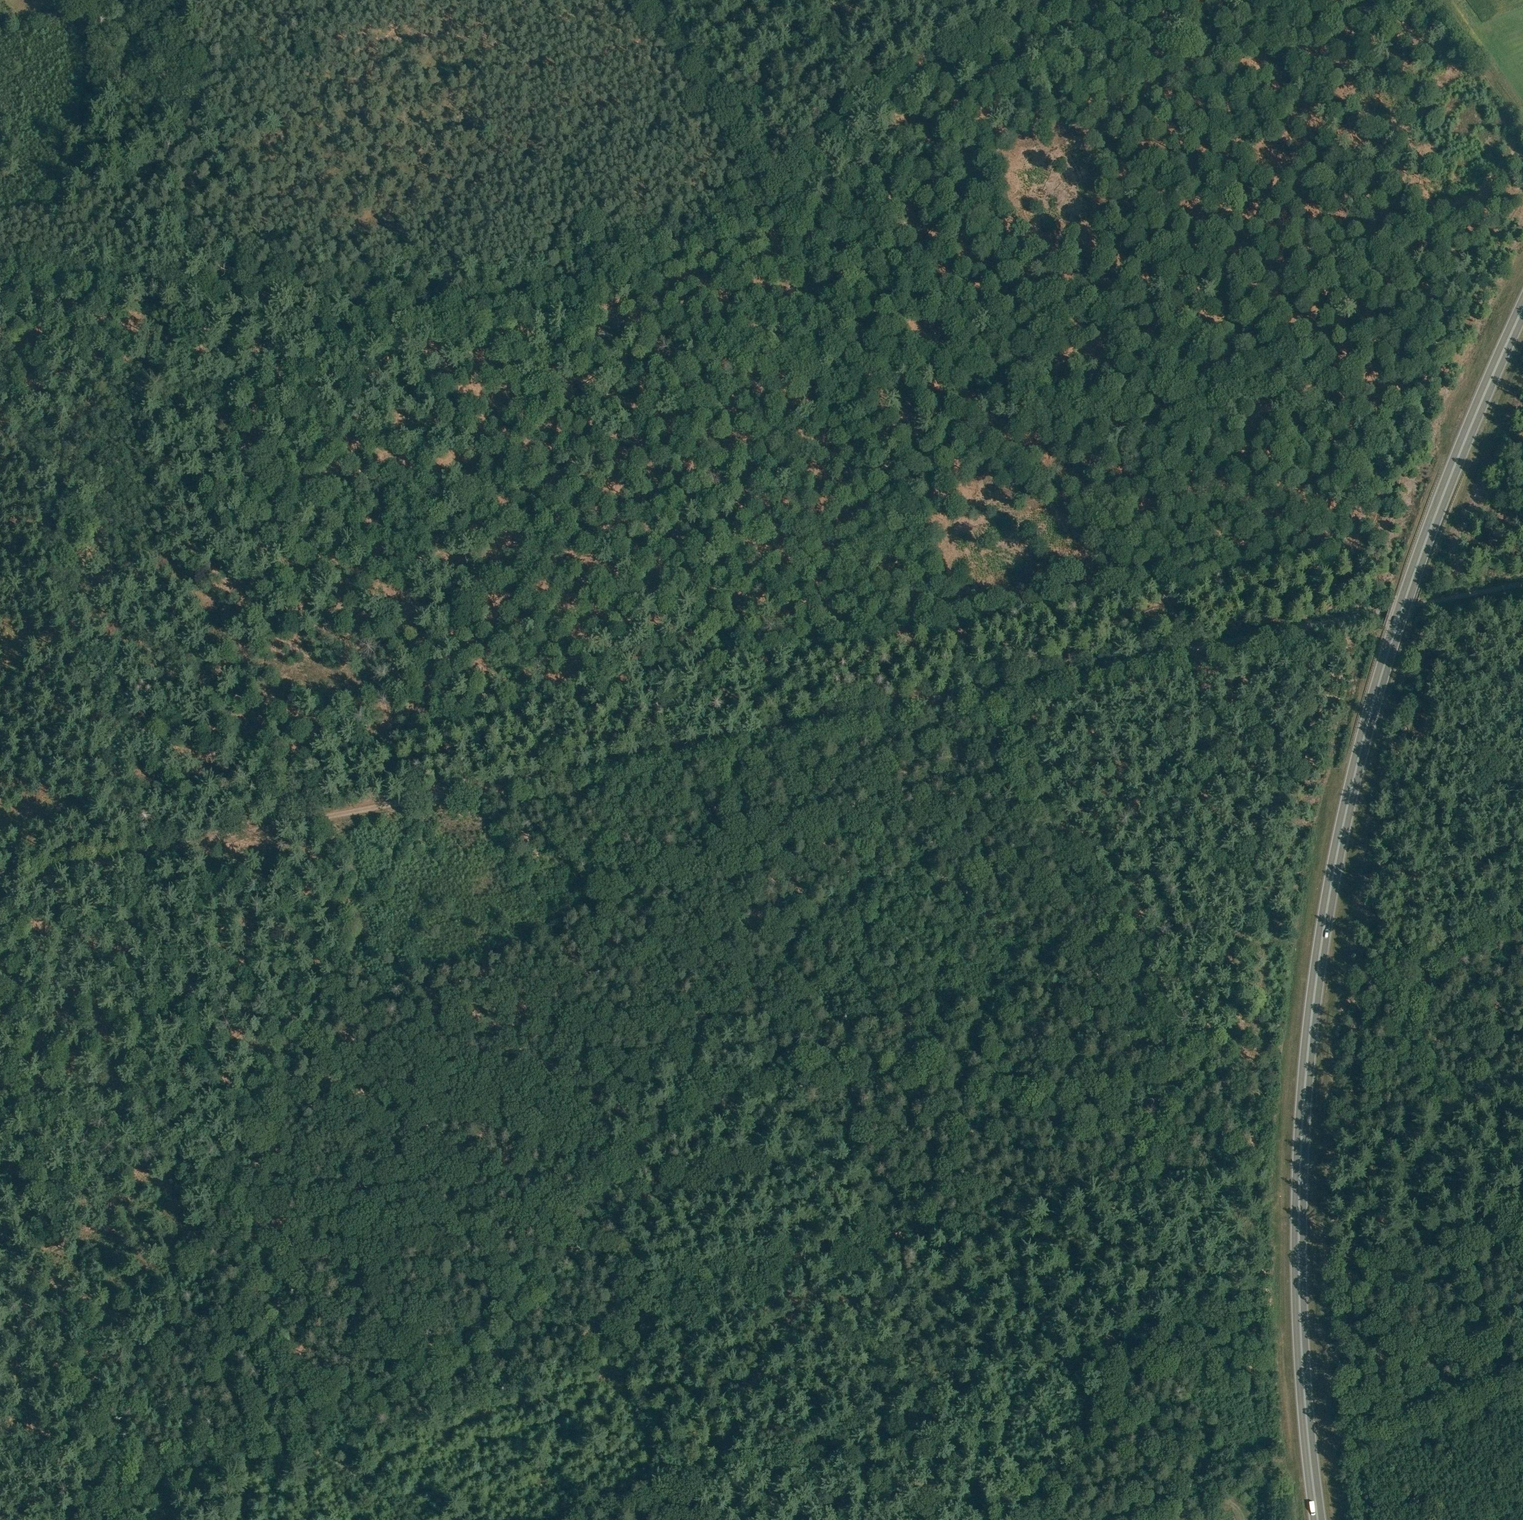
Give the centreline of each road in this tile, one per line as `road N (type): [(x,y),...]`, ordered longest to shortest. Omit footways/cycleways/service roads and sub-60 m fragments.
road 1 (track): [(0,365),(292,1409),(301,1426),(434,1519)]
road 2 (trunk): [(1317,1519),(1302,1377),(1298,1206),(1333,866),(1352,768),(1410,582),(1522,305)]
road 3 (track): [(75,1456),(146,1454),(307,1425),(378,1385),(498,1308),(679,1097),(748,1067),(833,1052),(899,1060),(1005,1090),(1072,1125),(1098,1126),(1152,1098)]
road 4 (track): [(0,882),(971,691)]
road 5 (track): [(106,273),(370,302),(529,293),(680,247),(936,143)]
road 6 (track): [(645,0),(771,184),(971,691)]
road 7 (track): [(1152,1098),(1115,1339),(1078,1448),(1068,1463),(1006,1488),(895,1519)]
road 8 (track): [(971,691),(1144,964),(1171,1038),(1152,1098)]
road 9 (track): [(936,143),(1180,39)]
road 10 (track): [(971,691),(1192,649)]
road 11 (track): [(728,1519),(672,1483),(654,1481),(538,1519)]
road 12 (track): [(0,1454),(75,1456),(44,1519)]

